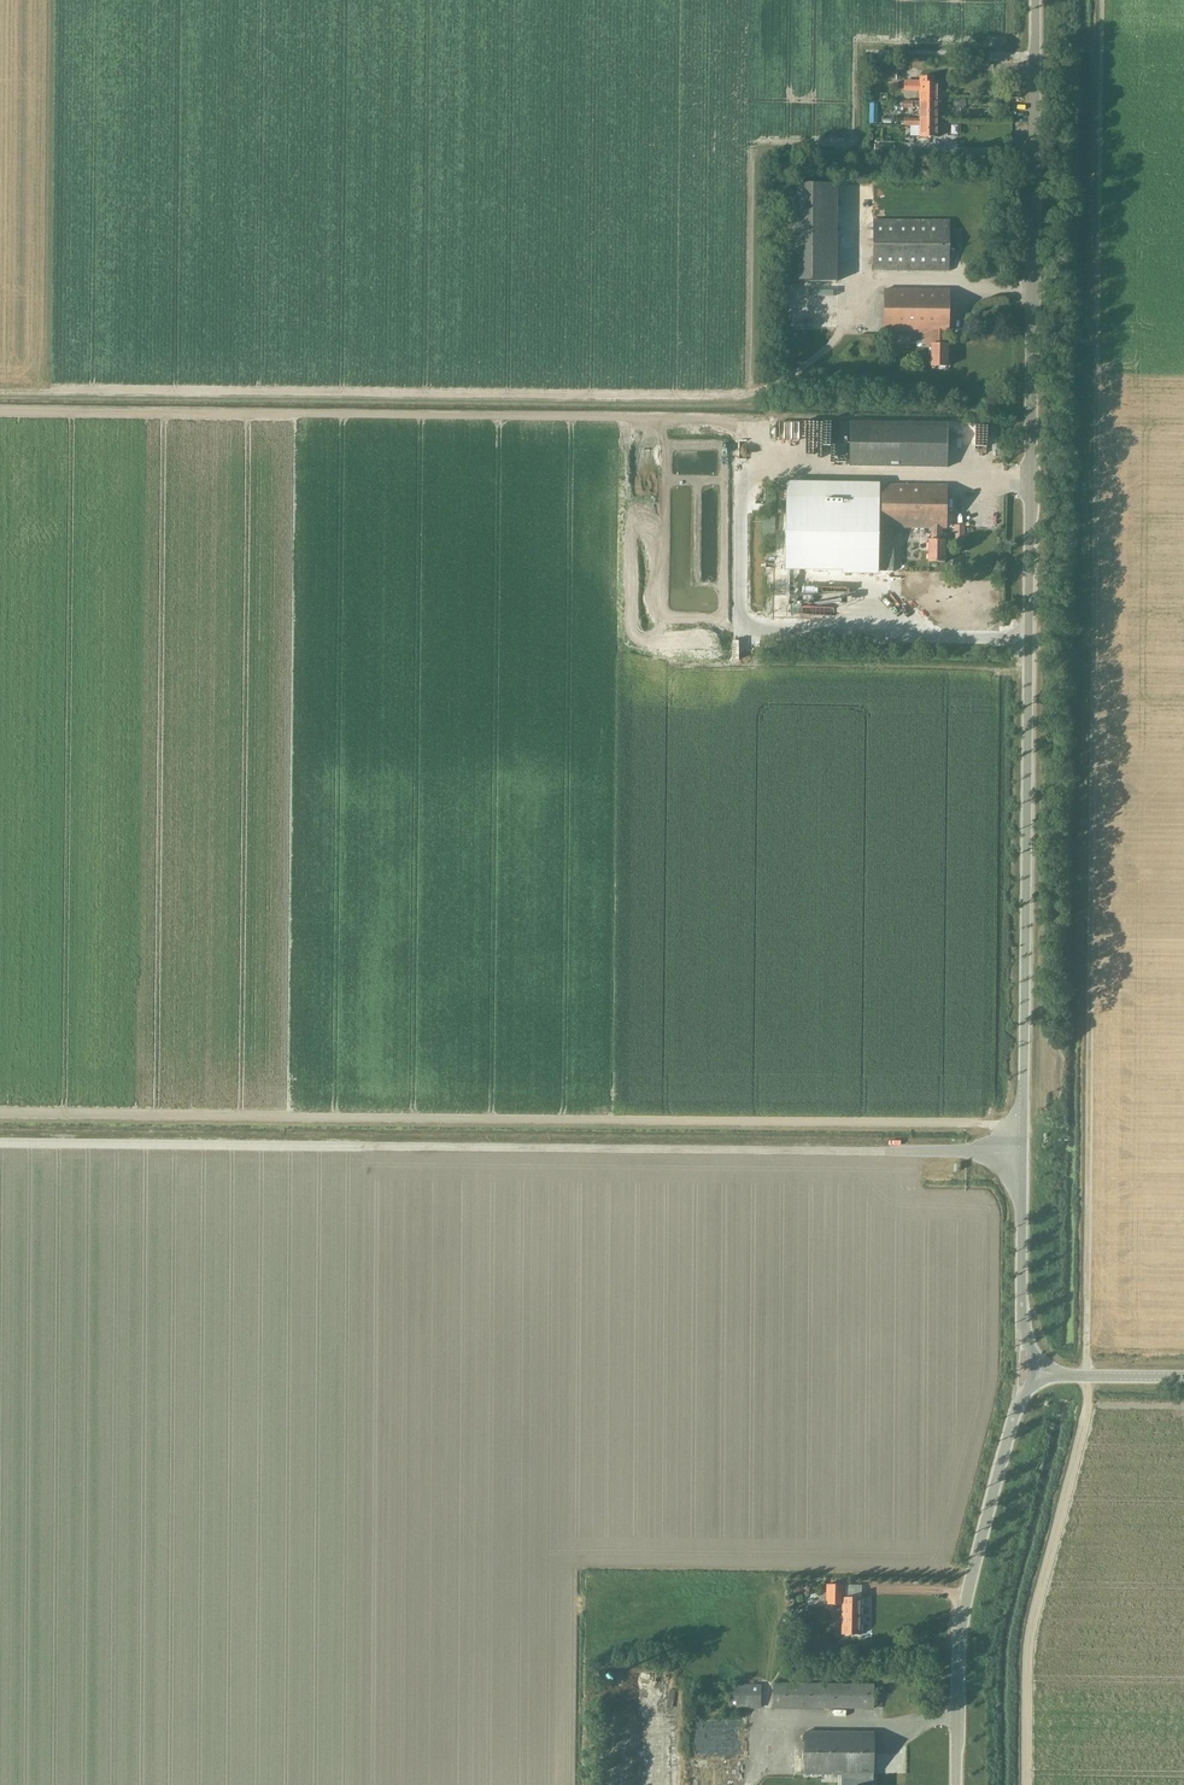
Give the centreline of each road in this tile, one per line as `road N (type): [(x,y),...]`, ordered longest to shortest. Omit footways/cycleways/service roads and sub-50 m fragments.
road 1 (unclassified): [(1035,1372),(1022,1316),(1035,0)]
road 2 (unclassified): [(956,1784),(965,1607),(1015,1410),(1035,1372)]
road 3 (unclassified): [(1183,1377),(1035,1372)]

